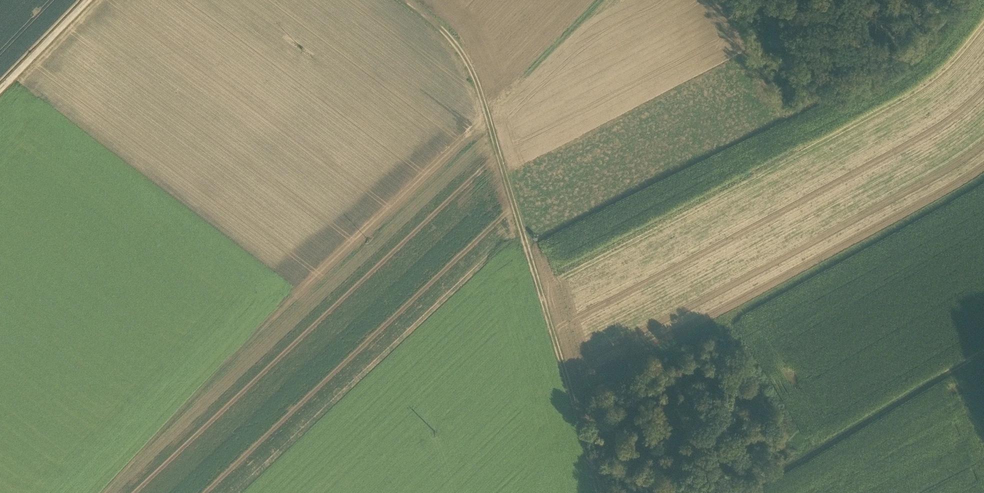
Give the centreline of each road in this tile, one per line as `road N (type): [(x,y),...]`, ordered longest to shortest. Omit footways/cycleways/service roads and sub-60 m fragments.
road 1 (track): [(400,0),(455,45),(469,69),(601,492)]
road 2 (track): [(573,402),(983,177)]
road 3 (track): [(742,492),(983,352)]
road 4 (track): [(0,103),(101,0)]

